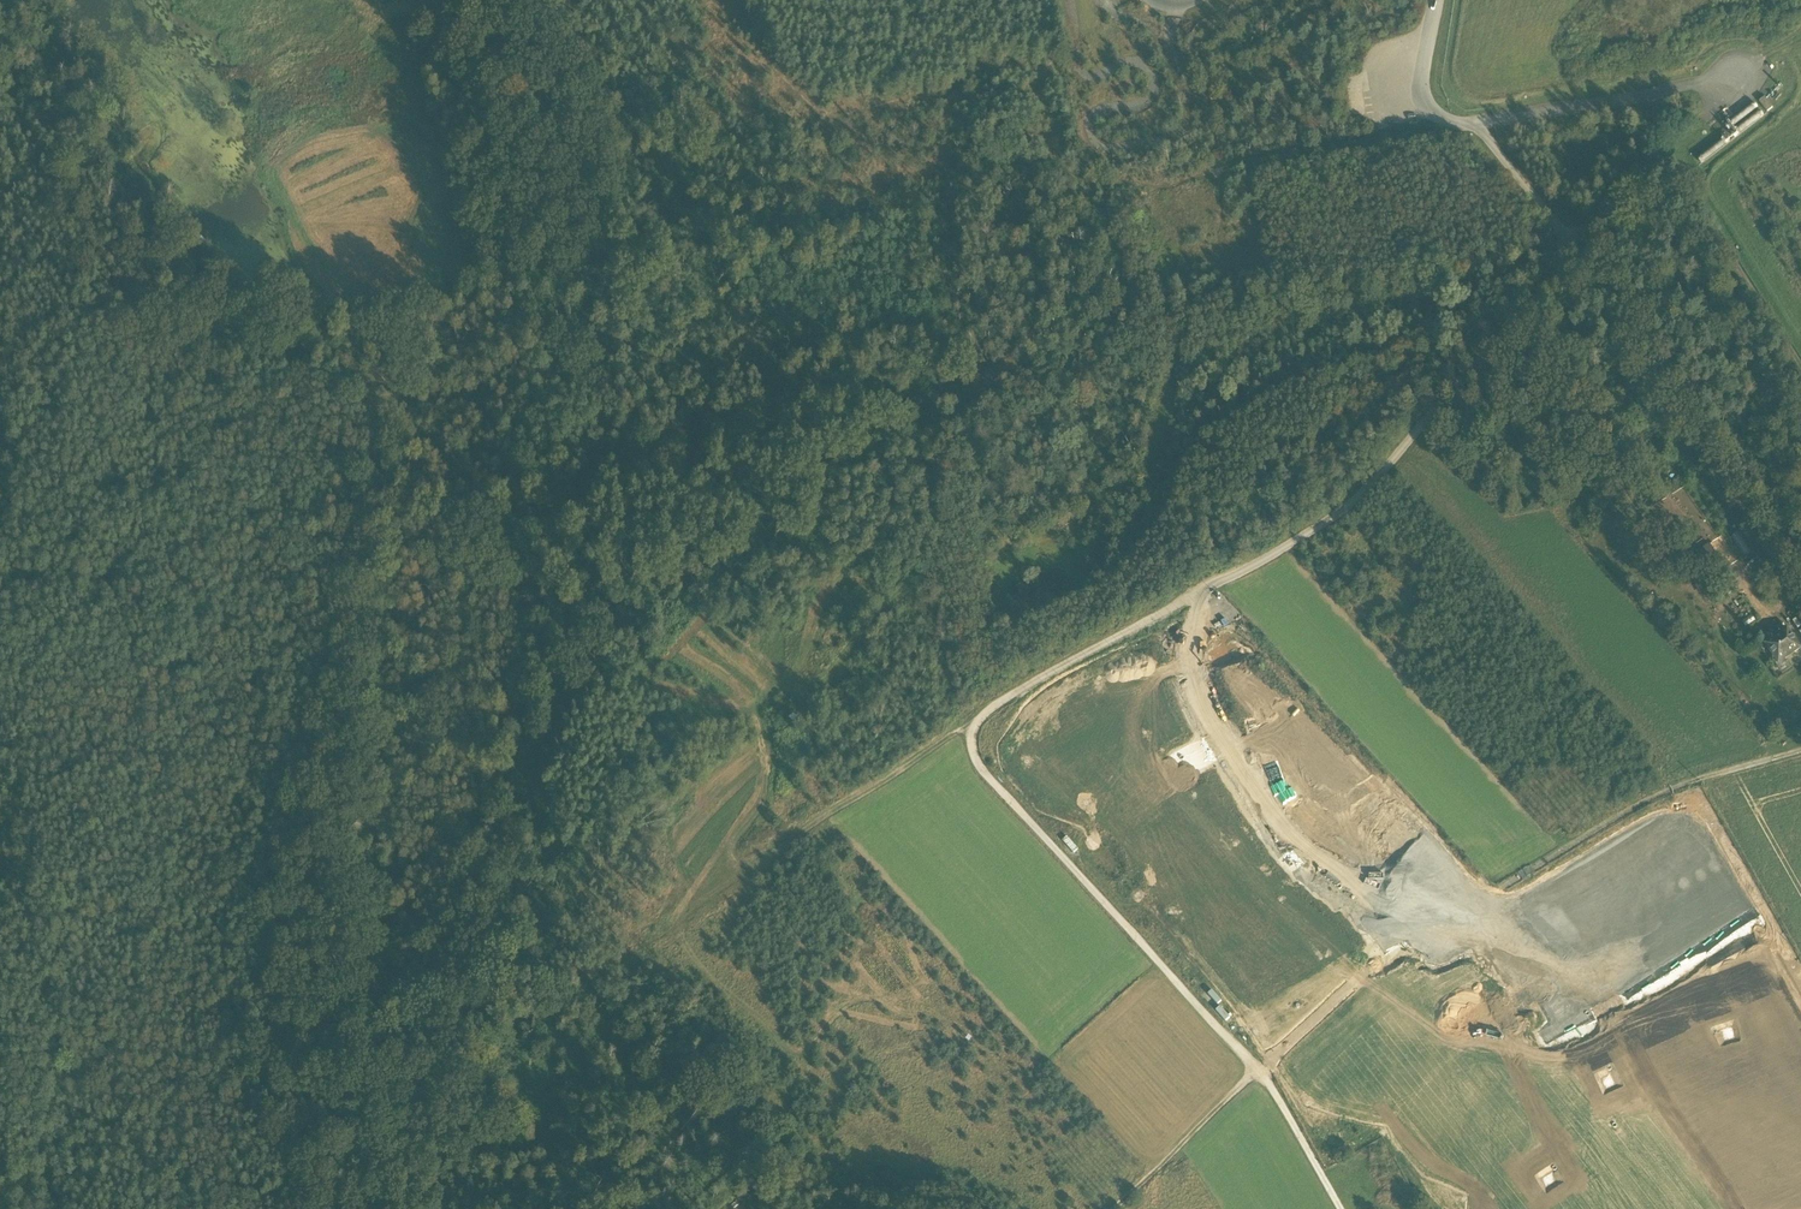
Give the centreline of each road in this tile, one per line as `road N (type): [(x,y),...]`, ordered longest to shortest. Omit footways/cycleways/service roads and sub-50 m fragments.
road 1 (track): [(43,0),(192,248),(310,328),(368,423),(376,452),(370,1026),(404,1208)]
road 2 (track): [(1569,244),(1555,277),(1336,519),(961,733),(965,750),(1260,1073)]
road 3 (track): [(840,233),(837,191),(872,109),(904,98),(962,101),(1015,82),(1030,87),(1058,128),(1065,181),(1087,189),(1446,125)]
road 4 (track): [(961,733),(712,899),(676,864),(684,840),(757,744),(755,728),(722,695)]
road 5 (track): [(1472,123),(1569,244),(1668,161),(1800,365)]
road 6 (track): [(1569,244),(1800,594)]
road 7 (track): [(1120,1208),(1260,1073)]

